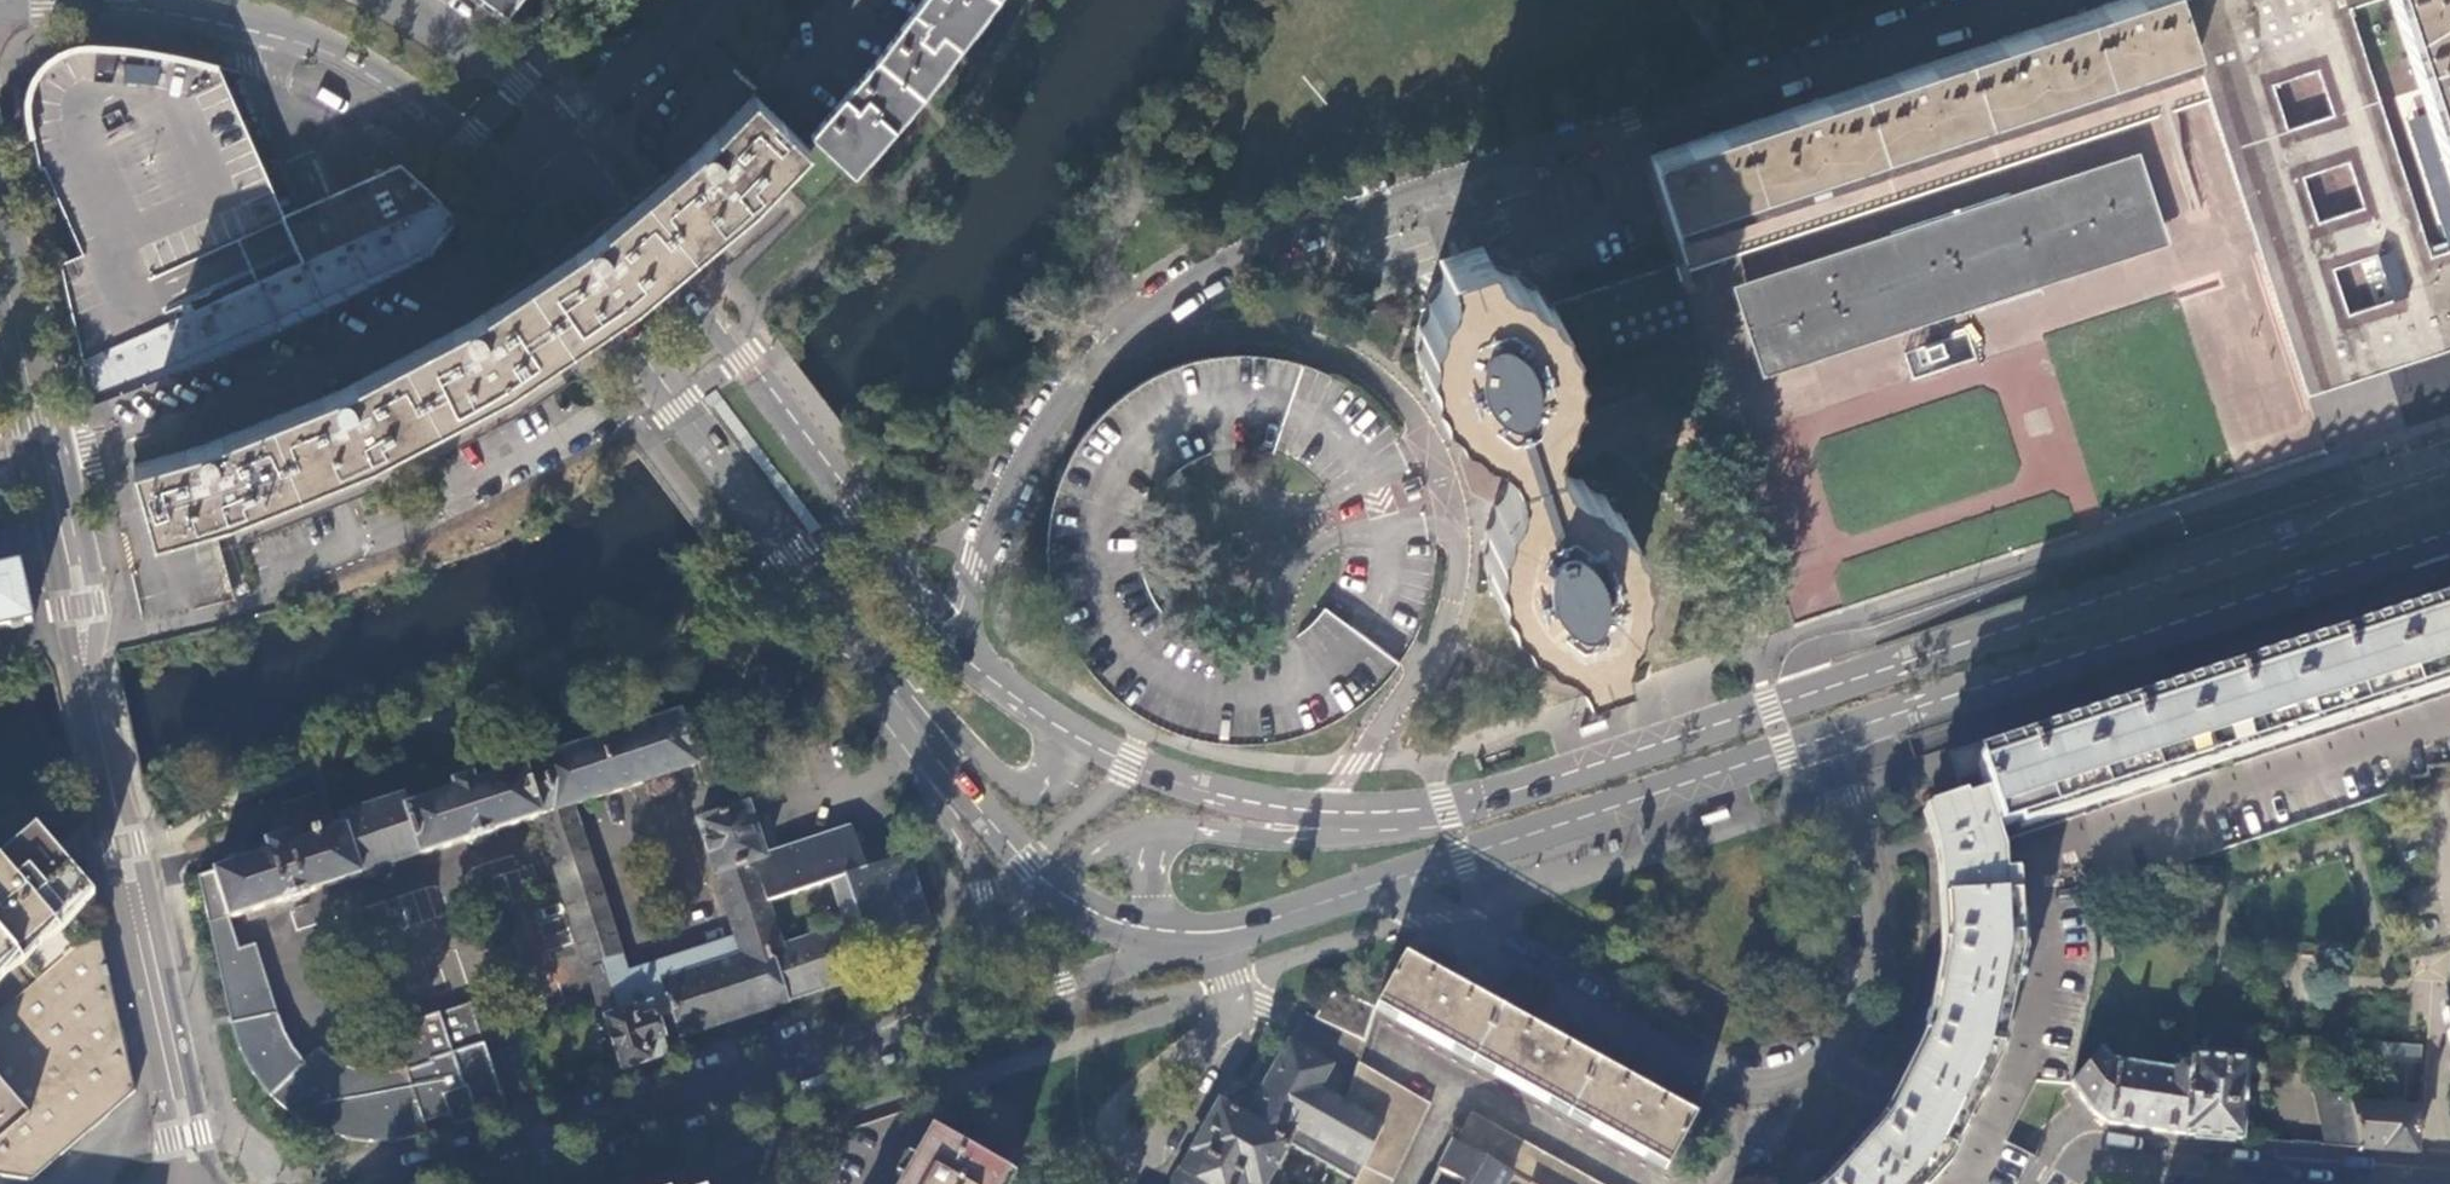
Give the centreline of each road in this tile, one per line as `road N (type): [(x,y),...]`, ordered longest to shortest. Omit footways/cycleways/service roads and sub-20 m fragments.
road 1 (residential): [(934,627),(1053,405),(1118,330),(1193,277),(1545,139),(1985,0)]
road 2 (secondary): [(2449,474),(1773,707),(1443,809)]
road 3 (residential): [(1391,881),(1428,913),(1707,1081),(1815,1068),(1860,989),(1850,802),(1826,738)]
road 4 (secondary): [(52,467),(124,849),(189,1137),(189,1183)]
road 5 (secondary): [(1826,738),(2449,532)]
road 6 (secondary): [(934,627),(569,141)]
road 7 (residential): [(523,188),(404,312),(52,467)]
road 8 (residential): [(895,1028),(417,1183)]
road 9 (secondary): [(523,188),(818,588)]
road 10 (secondary): [(1391,881),(1826,738)]
road 11 (secondary): [(190,0),(269,20),(371,64),(423,96),(523,188)]
road 12 (secondary): [(1443,809),(1324,814),(1240,802),(1142,772),(1072,737)]
road 13 (residential): [(818,588),(1021,789),(1059,777),(1072,737)]
road 14 (residential): [(895,1028),(1219,934)]
road 15 (residential): [(2066,1183),(2094,1154),(2386,1183)]
road 16 (residential): [(872,667),(901,759),(974,869),(988,937)]
road 17 (residential): [(1443,809),(1375,836),(1317,840),(1153,828)]
road 18 (secondary): [(872,667),(1050,886)]
road 19 (secondary): [(569,141),(517,88),(384,0)]
road 20 (secondary): [(0,261),(52,467)]
road 21 (residential): [(569,141),(574,118),(699,0)]
road 22 (secondary): [(1219,934),(1391,881)]
road 23 (secondary): [(1050,886),(1123,926),(1219,934)]
road 24 (secondary): [(1072,737),(934,627)]
road 25 (residential): [(1153,828),(1155,909),(1219,934)]
road 26 (residential): [(988,937),(895,1028)]

